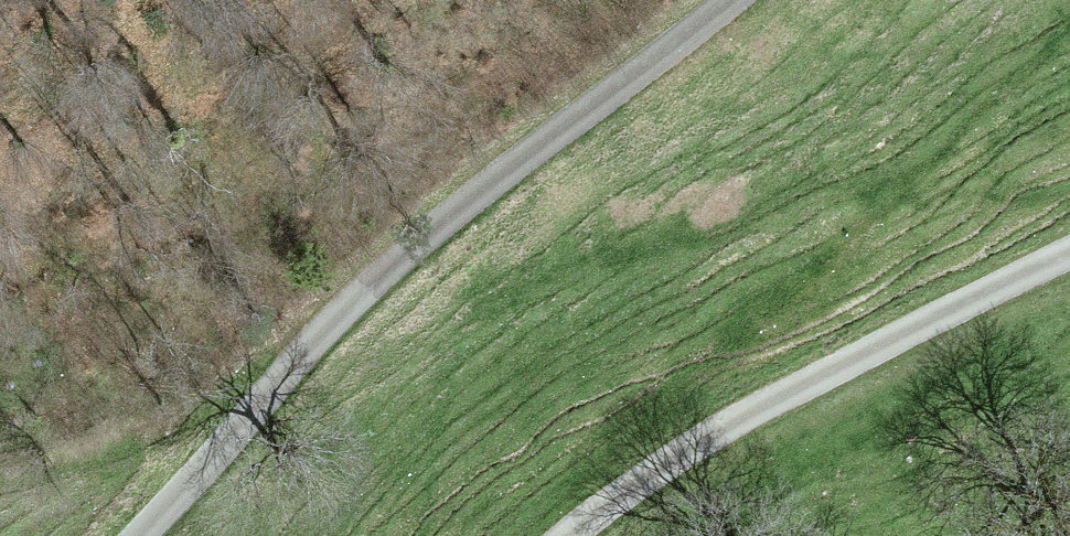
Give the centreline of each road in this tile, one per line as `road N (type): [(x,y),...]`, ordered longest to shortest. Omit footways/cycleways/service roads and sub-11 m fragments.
road 1 (unclassified): [(137,535),(389,276),(716,0)]
road 2 (track): [(568,535),(709,430),(1069,242)]
road 3 (track): [(234,437),(0,493)]

